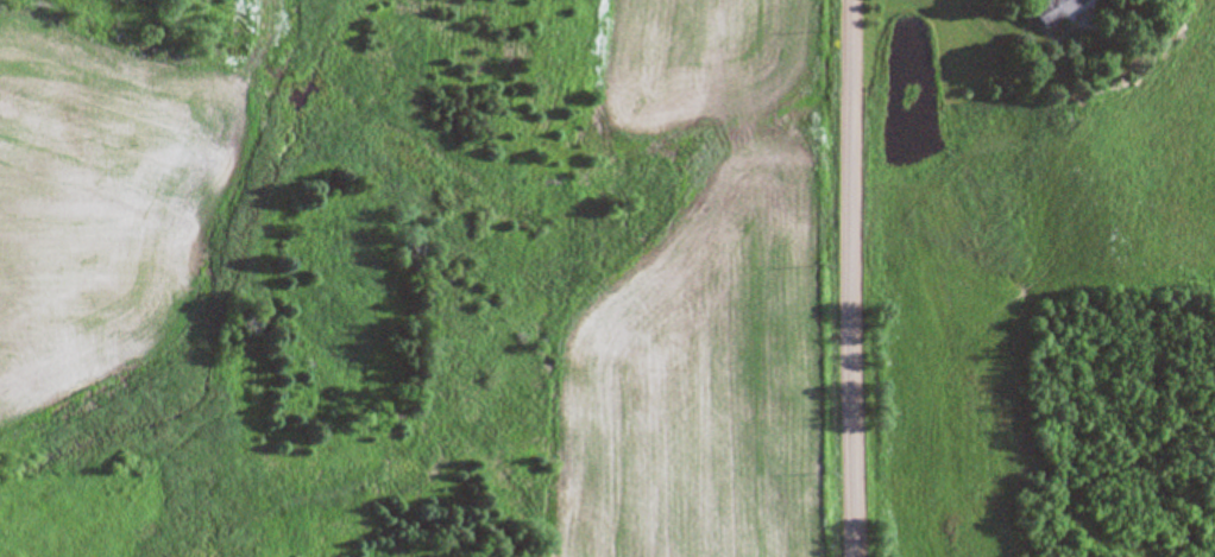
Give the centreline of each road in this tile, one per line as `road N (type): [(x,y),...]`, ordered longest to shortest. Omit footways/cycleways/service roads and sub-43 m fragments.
road 1 (residential): [(846,556),(844,0)]

